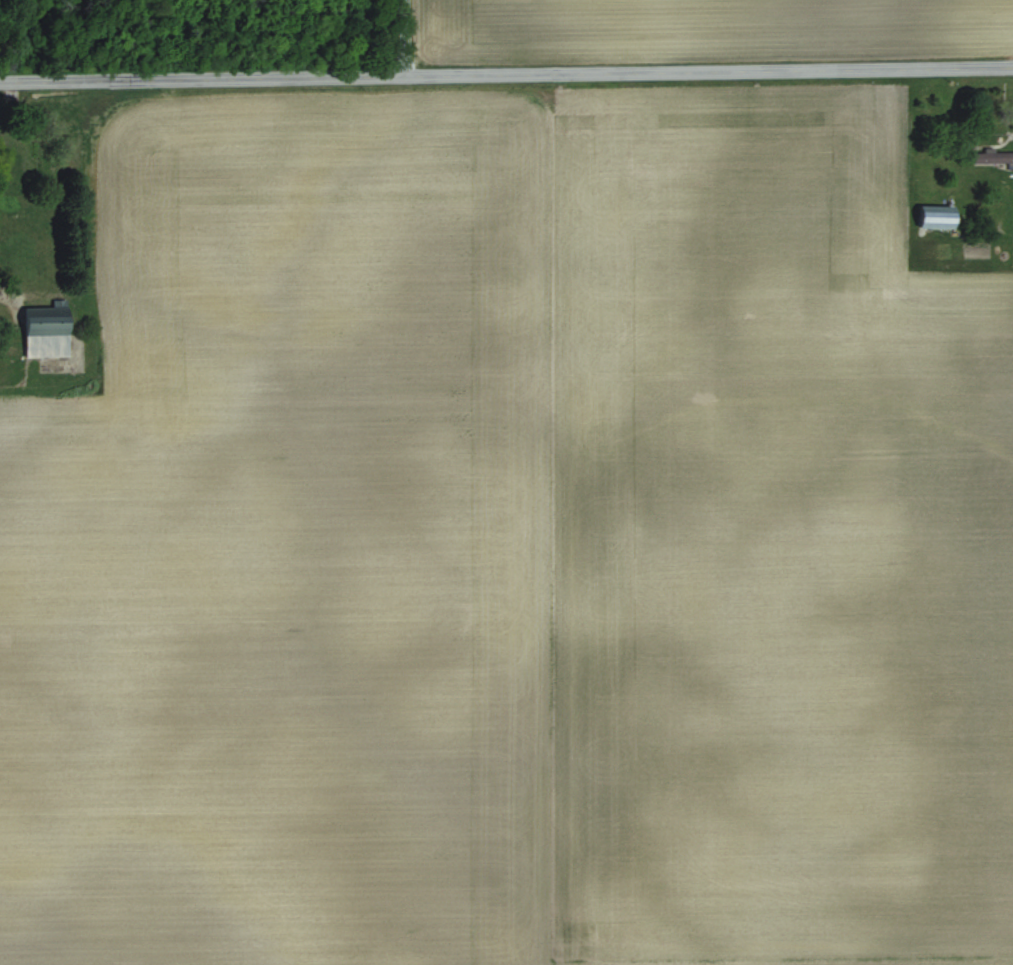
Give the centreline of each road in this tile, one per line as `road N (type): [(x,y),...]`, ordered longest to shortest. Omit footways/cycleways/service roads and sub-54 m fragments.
road 1 (residential): [(0,81),(1012,67)]

